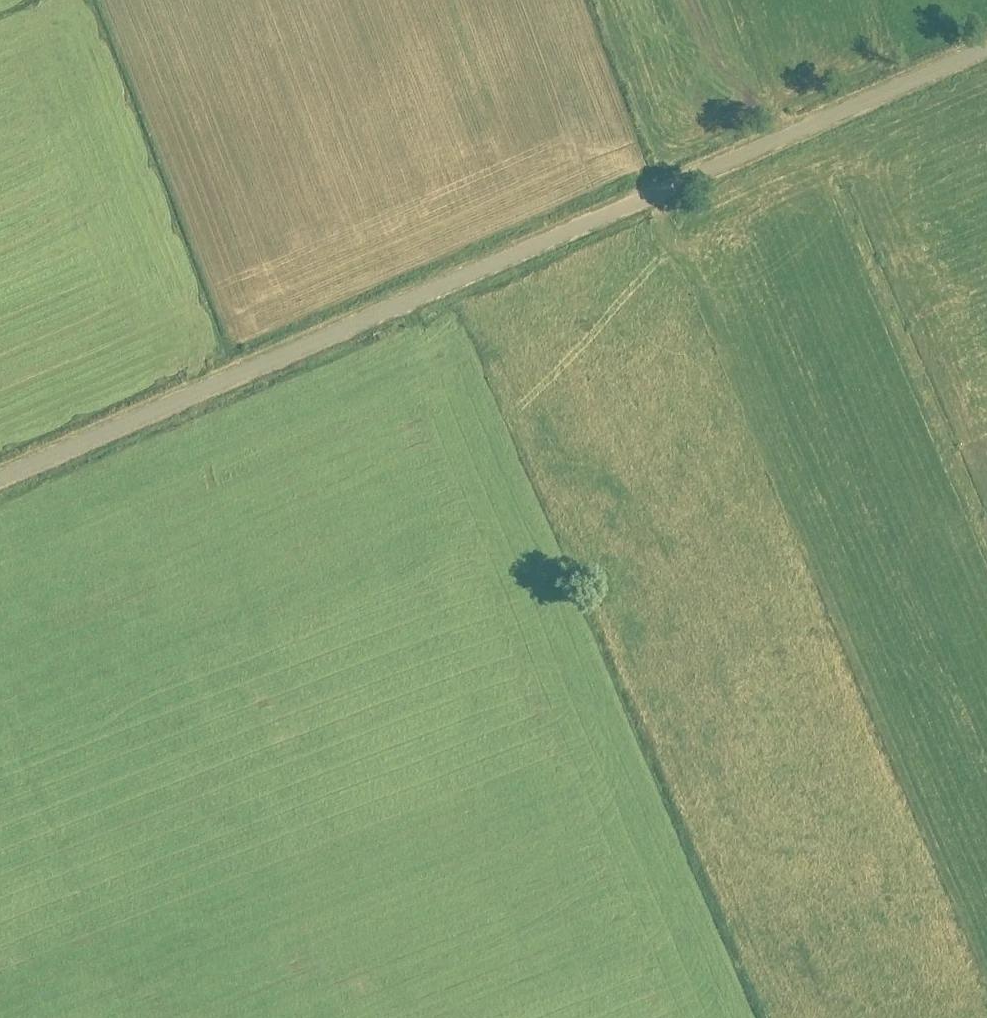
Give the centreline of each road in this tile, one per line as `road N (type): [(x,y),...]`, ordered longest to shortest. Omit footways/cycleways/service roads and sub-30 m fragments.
road 1 (unclassified): [(0,479),(986,49)]

